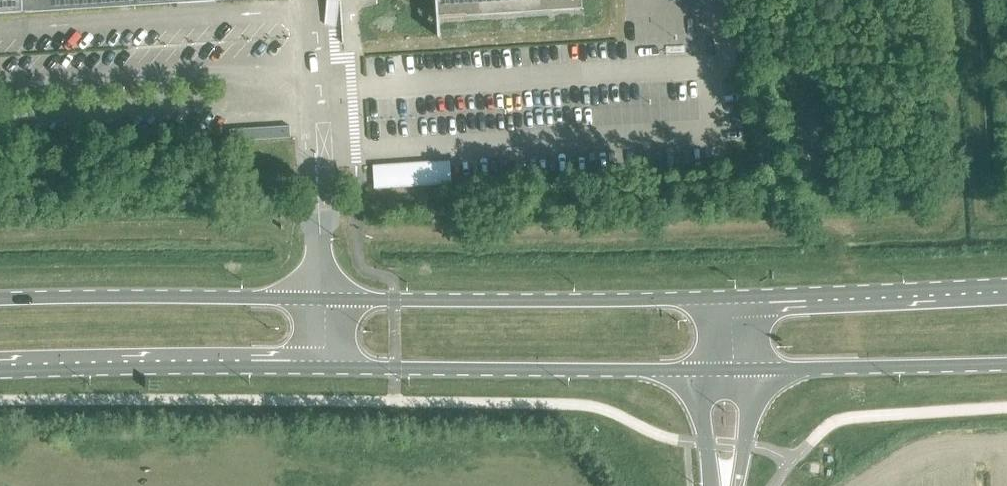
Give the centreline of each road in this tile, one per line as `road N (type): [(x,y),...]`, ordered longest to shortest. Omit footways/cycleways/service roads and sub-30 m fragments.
road 1 (primary): [(726,298),(323,303)]
road 2 (primary): [(328,369),(700,376)]
road 3 (primary): [(0,371),(328,369)]
road 4 (primary): [(323,303),(0,307)]
road 5 (primary): [(1006,288),(726,298)]
road 6 (primary): [(753,374),(1006,364)]

